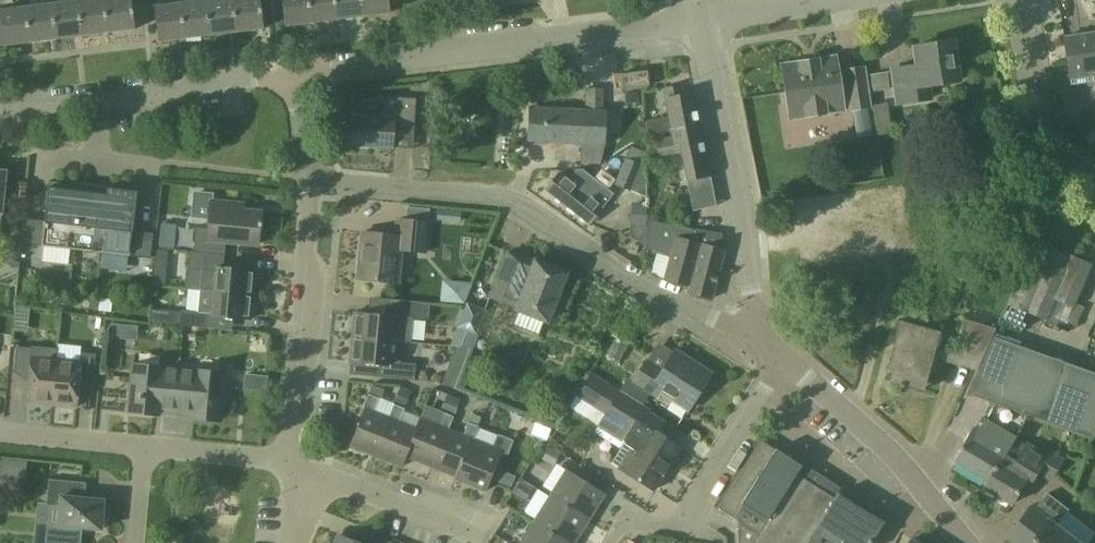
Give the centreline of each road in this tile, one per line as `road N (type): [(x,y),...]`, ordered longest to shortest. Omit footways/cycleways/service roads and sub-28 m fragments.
road 1 (residential): [(758,324),(727,324),(633,279),(507,197),(308,180)]
road 2 (residential): [(292,70),(704,17)]
road 3 (tertiary): [(758,324),(704,17)]
road 4 (residential): [(290,464),(288,401),(306,387),(316,286),(304,270),(308,180)]
road 5 (tertiary): [(966,542),(899,463),(785,361)]
road 6 (residential): [(308,180),(93,156)]
road 7 (residential): [(1094,187),(1049,144),(1017,0)]
road 8 (residential): [(476,537),(290,464)]
road 9 (residential): [(785,361),(682,525)]
road 10 (residential): [(101,98),(292,70)]
road 11 (residential): [(290,464),(145,442)]
road 12 (residential): [(145,442),(0,431)]
road 13 (residential): [(704,17),(834,0)]

